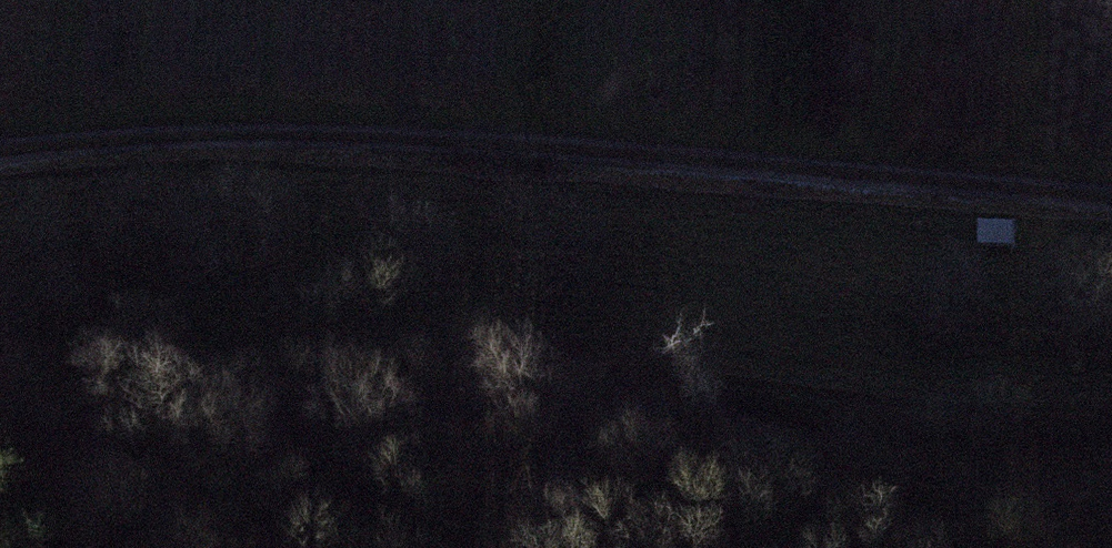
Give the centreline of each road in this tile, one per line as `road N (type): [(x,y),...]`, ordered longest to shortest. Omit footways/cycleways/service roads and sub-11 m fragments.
road 1 (track): [(1111,424),(1006,435),(650,386),(32,449),(0,445)]
road 2 (track): [(0,155),(159,137),(605,151),(1111,192)]

